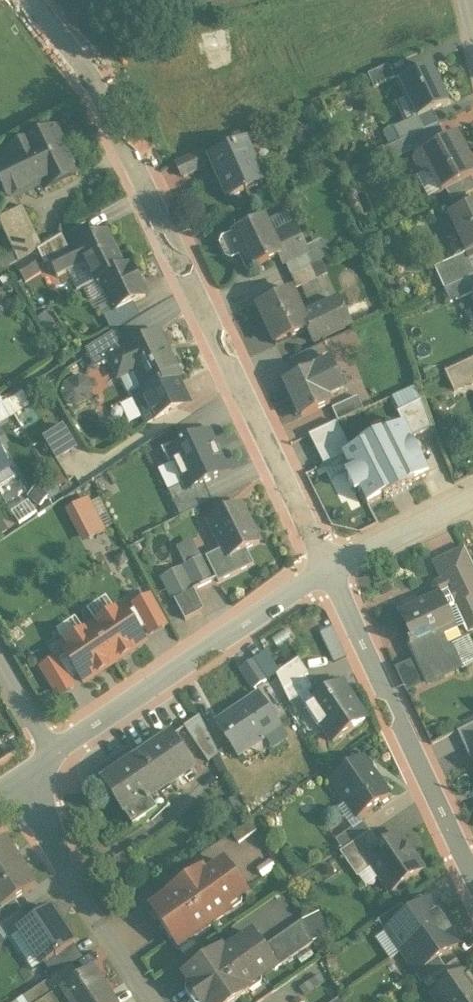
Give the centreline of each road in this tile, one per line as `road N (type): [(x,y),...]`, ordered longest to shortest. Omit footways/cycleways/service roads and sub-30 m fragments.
road 1 (residential): [(34,0),(96,81),(329,566)]
road 2 (residential): [(329,566),(472,871)]
road 3 (residential): [(56,758),(329,566)]
road 4 (residential): [(31,776),(157,1001)]
road 5 (residential): [(329,566),(472,495)]

